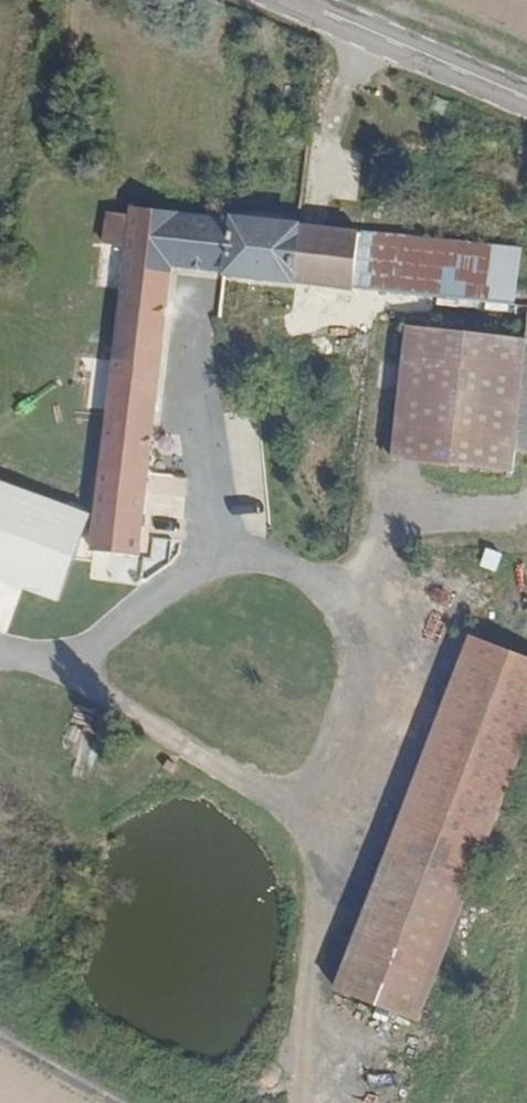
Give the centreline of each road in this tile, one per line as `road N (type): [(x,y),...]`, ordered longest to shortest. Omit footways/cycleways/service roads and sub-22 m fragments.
road 1 (secondary): [(281,0),(526,105)]

